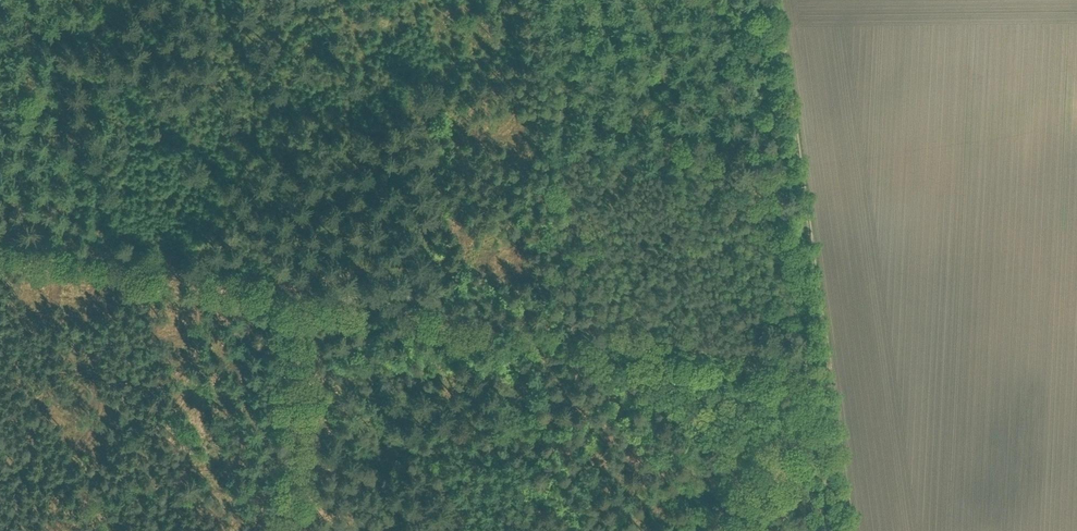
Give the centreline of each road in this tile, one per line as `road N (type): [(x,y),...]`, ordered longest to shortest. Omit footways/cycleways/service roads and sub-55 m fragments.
road 1 (track): [(824,382),(0,249)]
road 2 (track): [(778,0),(853,530)]
road 3 (track): [(738,530),(832,370)]

